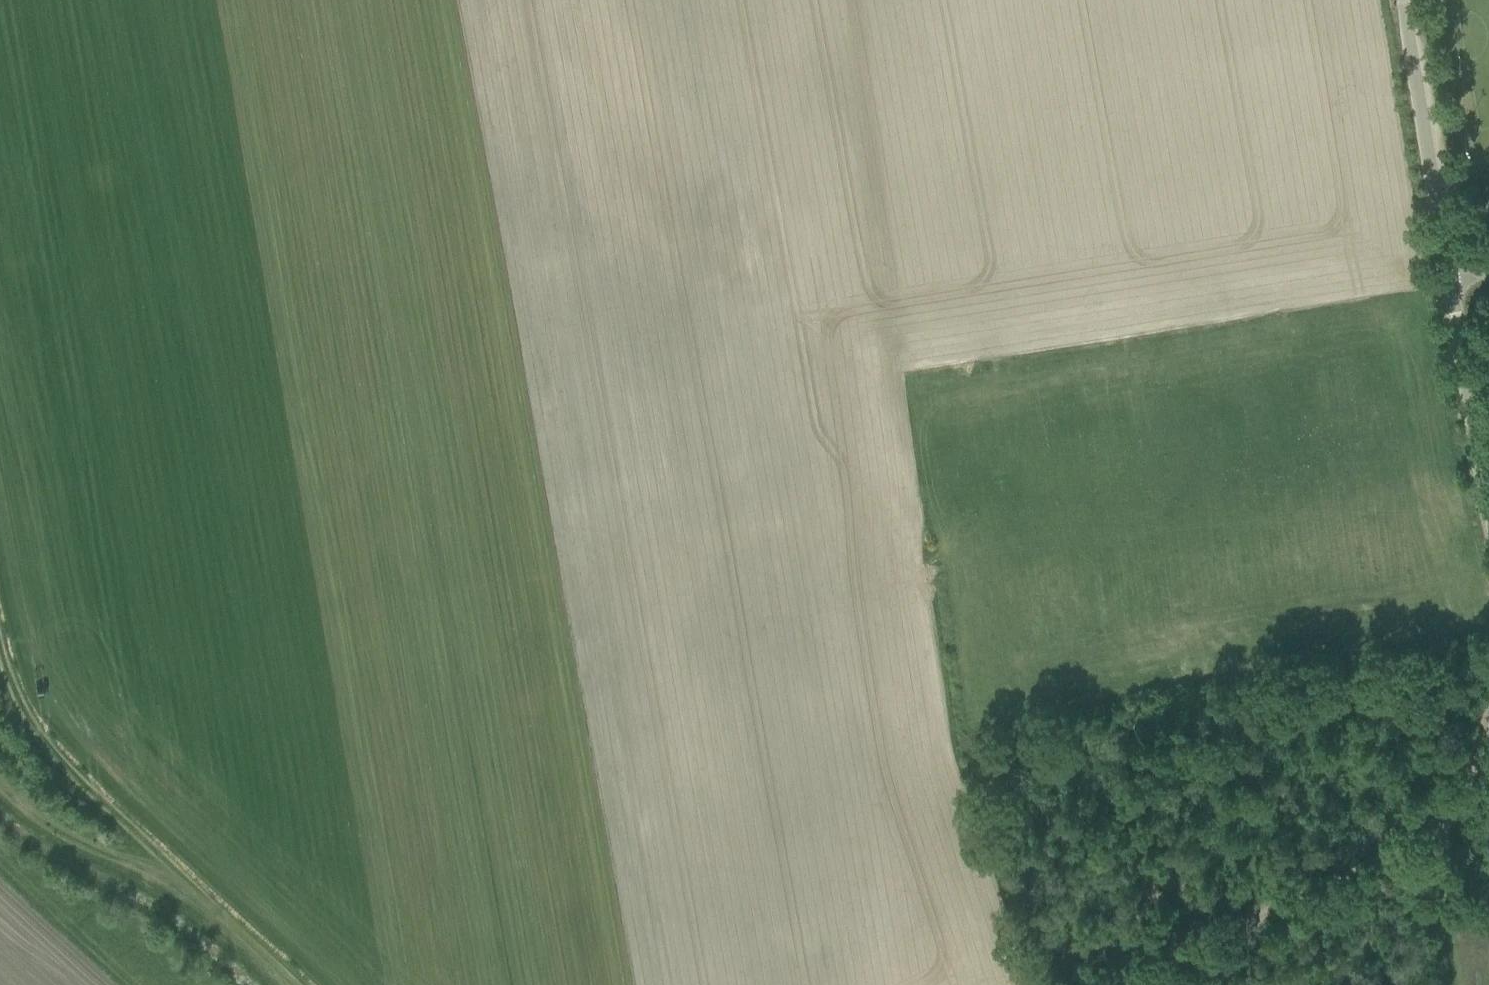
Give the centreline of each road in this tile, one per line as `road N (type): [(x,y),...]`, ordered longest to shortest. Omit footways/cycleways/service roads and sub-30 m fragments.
road 1 (unclassified): [(1488,499),(1404,5)]
road 2 (track): [(1117,984),(1443,831)]
road 3 (track): [(1488,730),(1443,831),(1447,939)]

